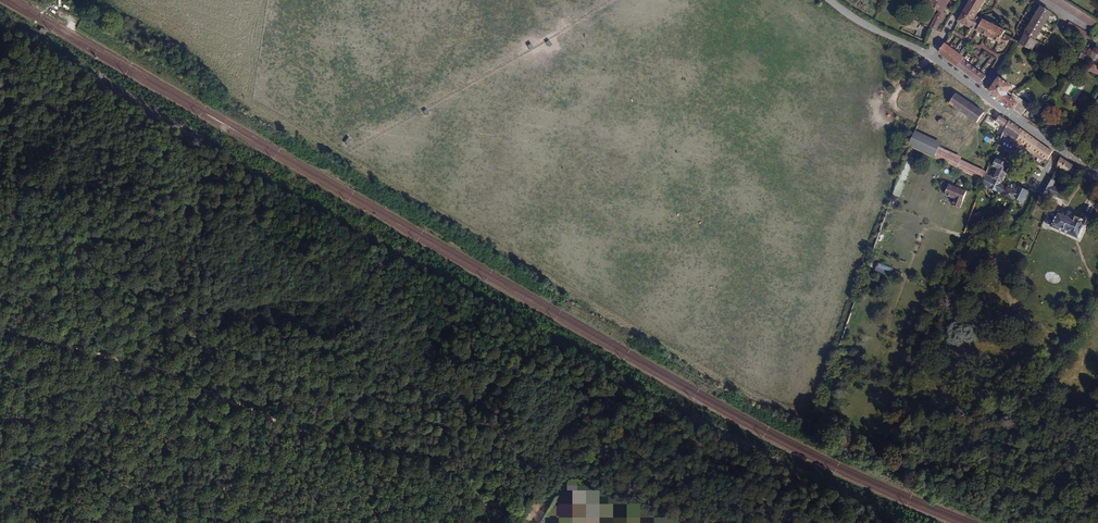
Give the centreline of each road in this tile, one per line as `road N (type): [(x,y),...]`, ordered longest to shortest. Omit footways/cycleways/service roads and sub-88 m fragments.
road 1 (track): [(0,334),(453,474),(495,515)]
road 2 (residential): [(1097,176),(931,56)]

